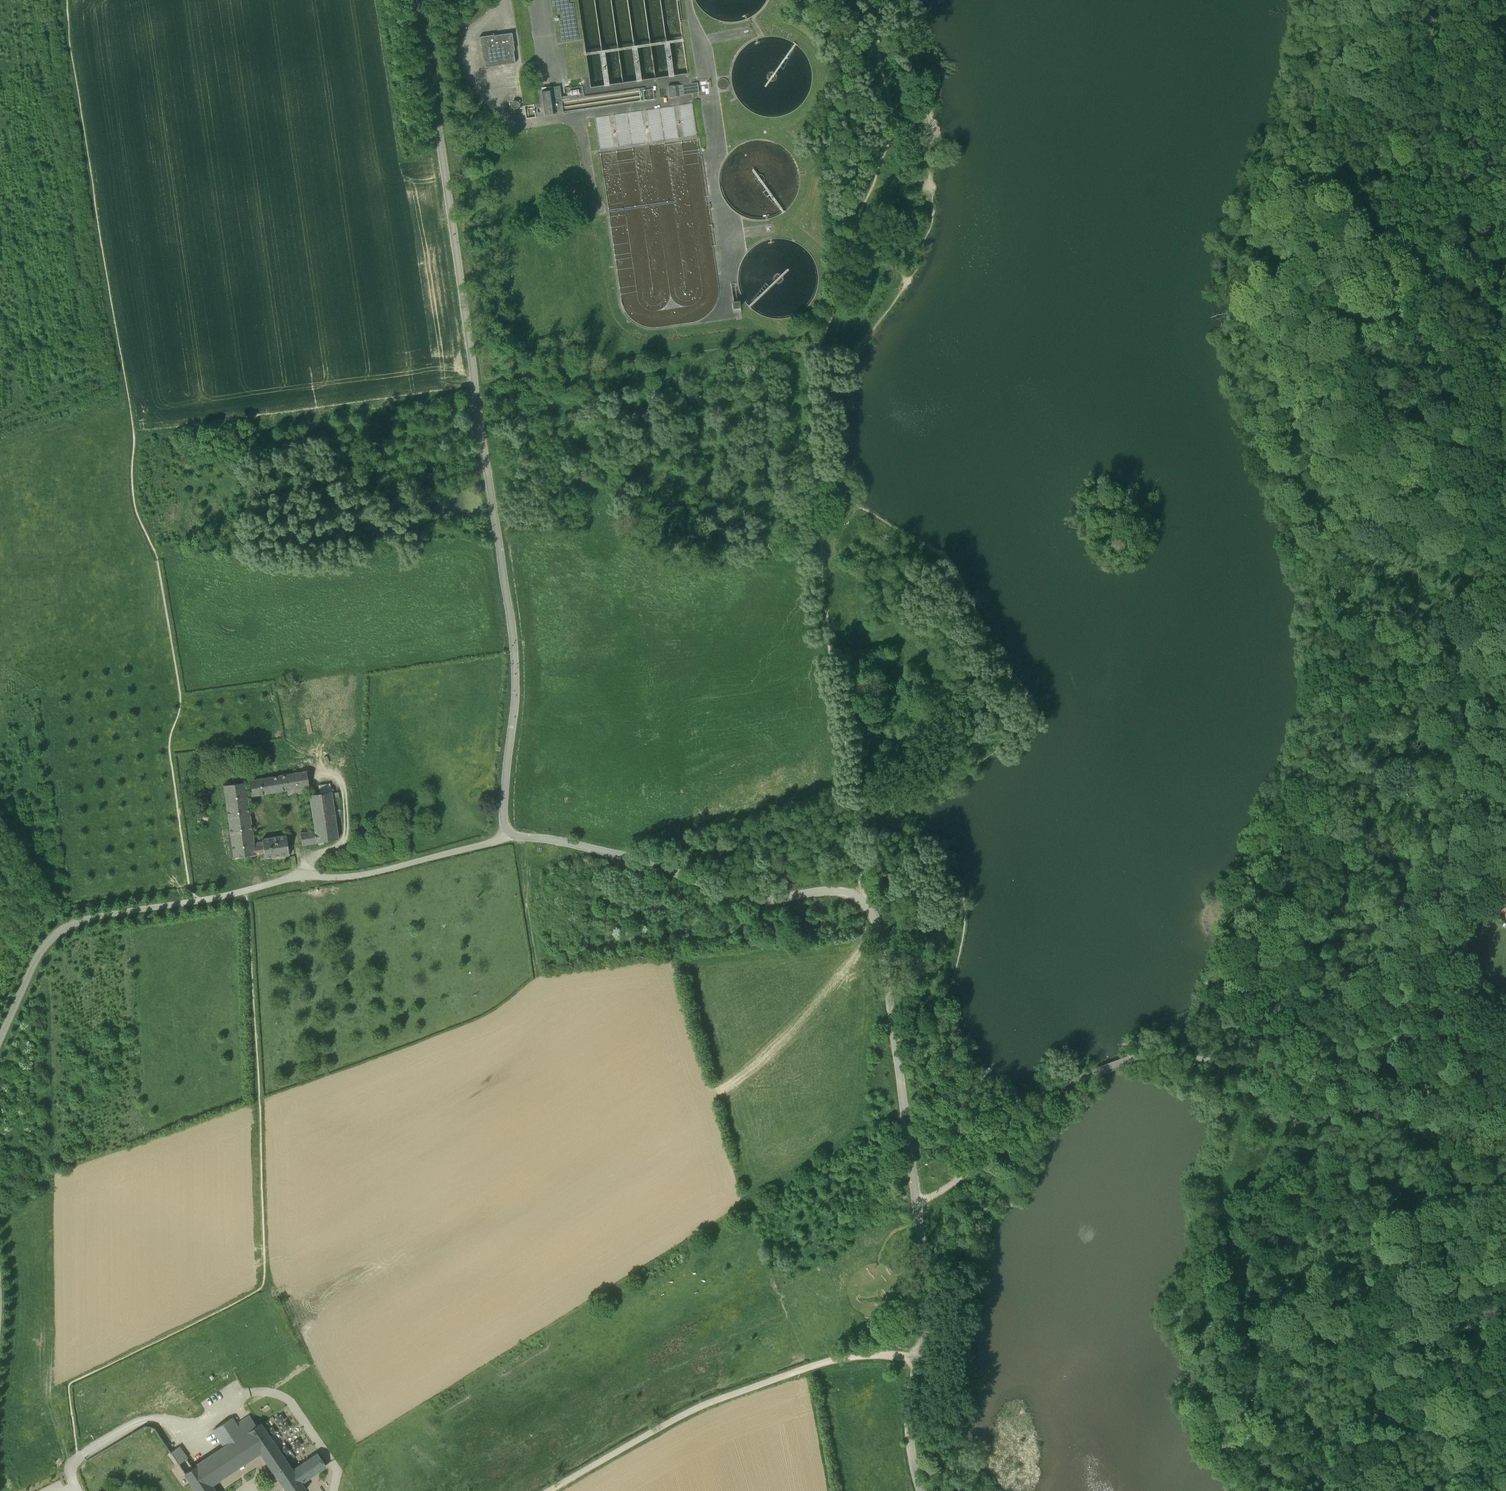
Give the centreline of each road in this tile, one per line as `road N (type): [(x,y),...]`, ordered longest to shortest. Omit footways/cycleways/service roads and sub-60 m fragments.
road 1 (unclassified): [(248,890),(63,928),(34,964),(0,1039)]
road 2 (track): [(514,839),(542,978)]

